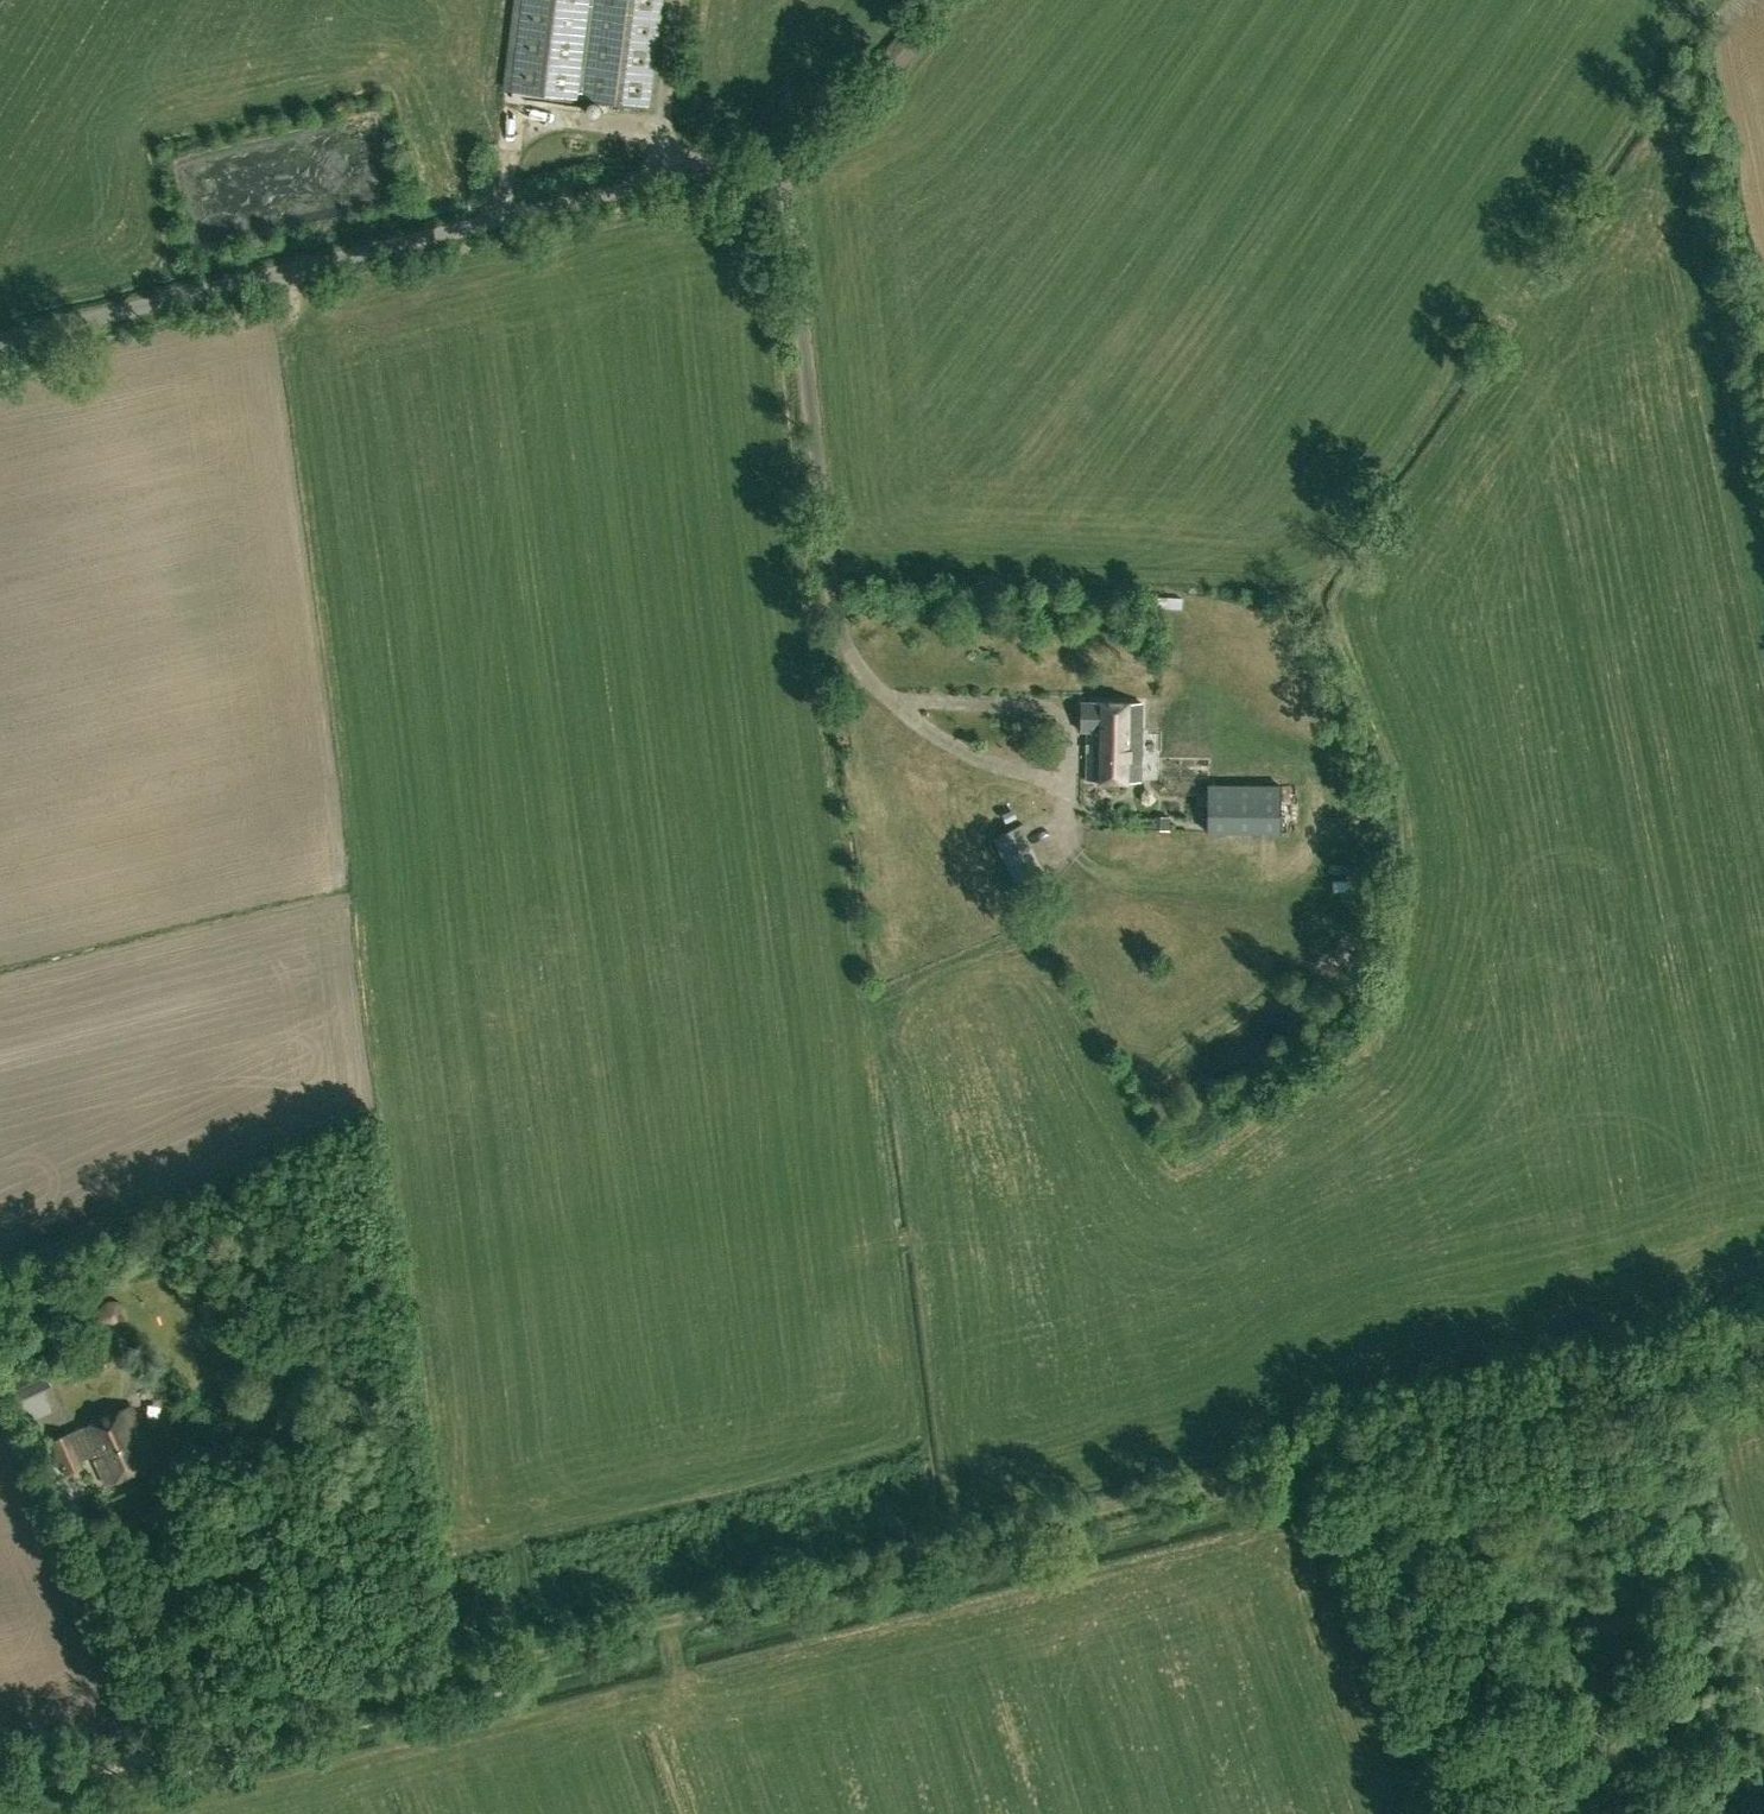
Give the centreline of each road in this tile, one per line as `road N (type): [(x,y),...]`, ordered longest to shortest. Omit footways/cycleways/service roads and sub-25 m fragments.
road 1 (track): [(0,1799),(184,1752)]

